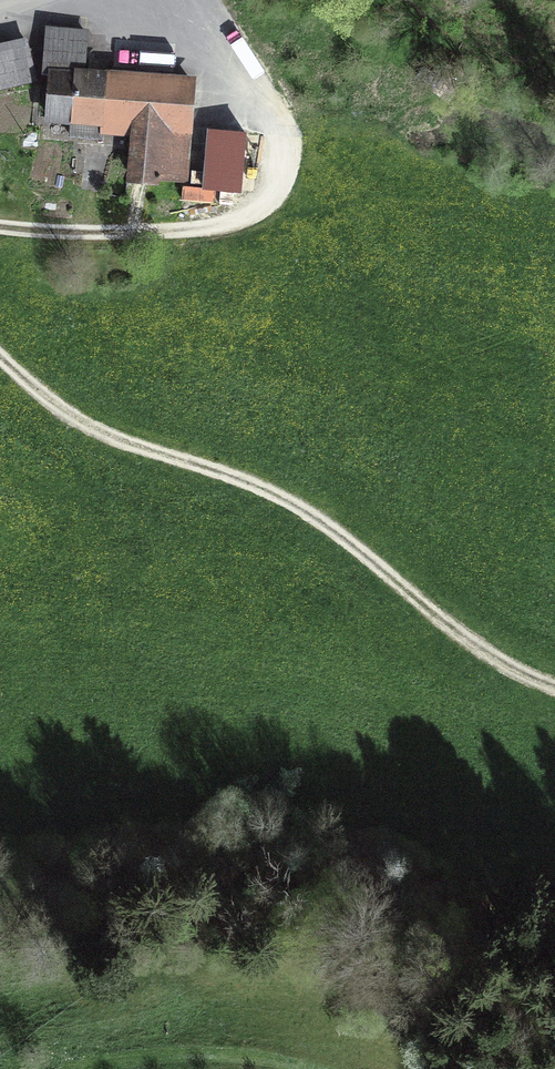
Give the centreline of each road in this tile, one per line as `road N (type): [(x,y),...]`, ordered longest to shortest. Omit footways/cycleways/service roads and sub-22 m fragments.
road 1 (track): [(0,357),(91,433),(279,499),(508,673),(554,688)]
road 2 (track): [(0,226),(184,230),(233,221),(273,202),(288,163),(279,120),(199,0)]
road 3 (track): [(85,1068),(206,1053),(306,1068)]

